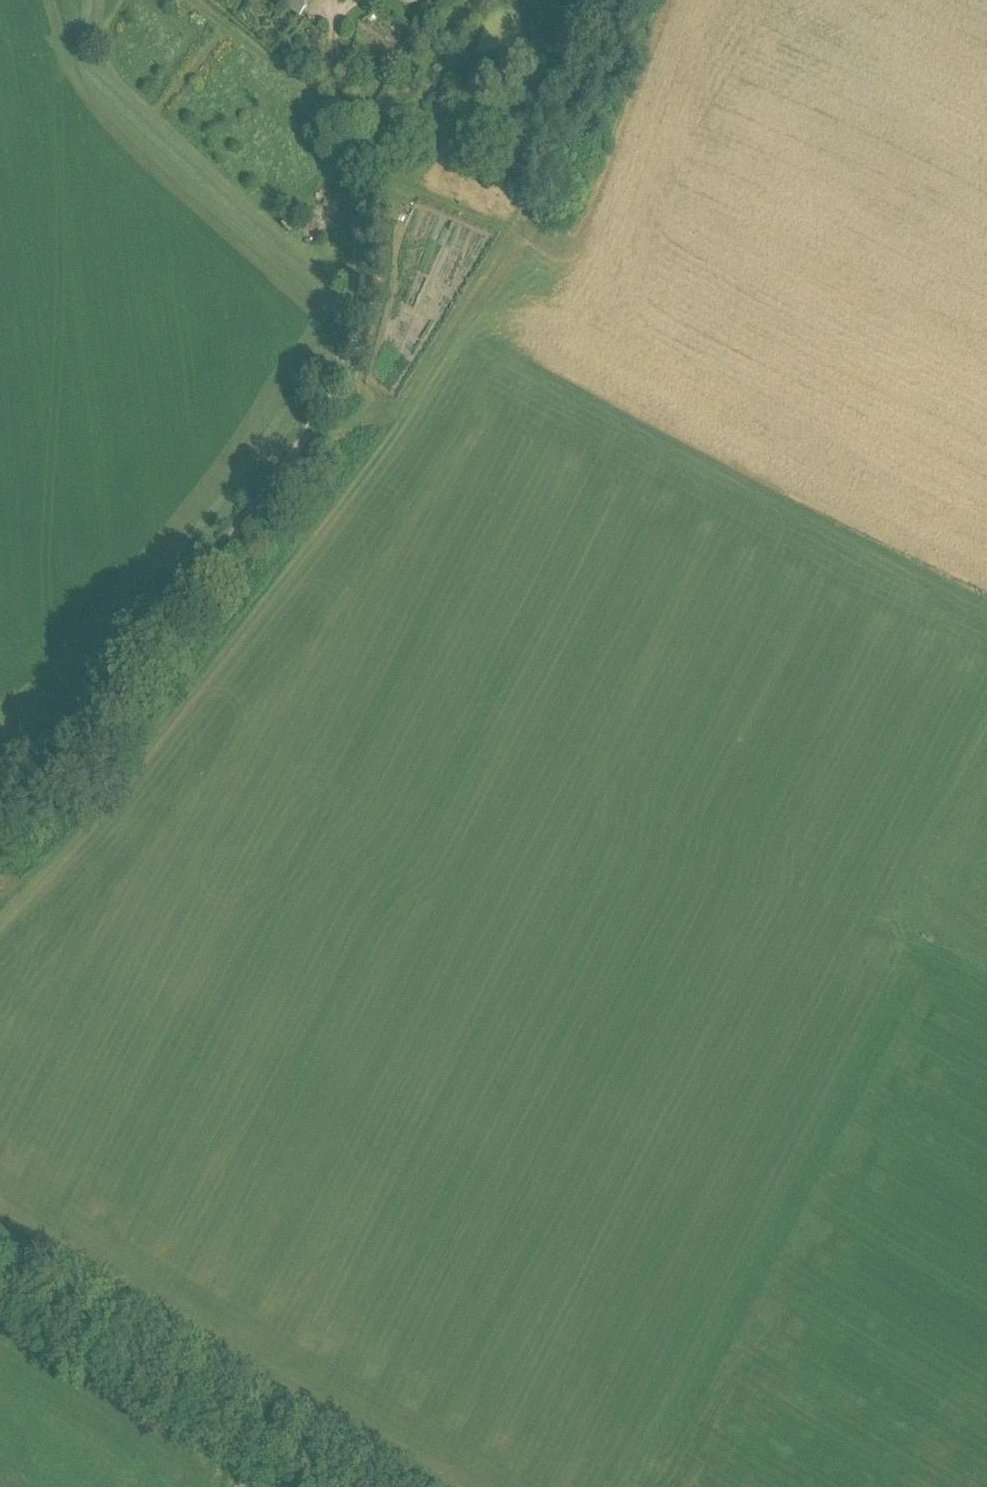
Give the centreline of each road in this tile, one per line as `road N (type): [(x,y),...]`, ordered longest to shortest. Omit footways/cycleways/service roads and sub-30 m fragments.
road 1 (unclassified): [(337,1486),(0,1285)]

